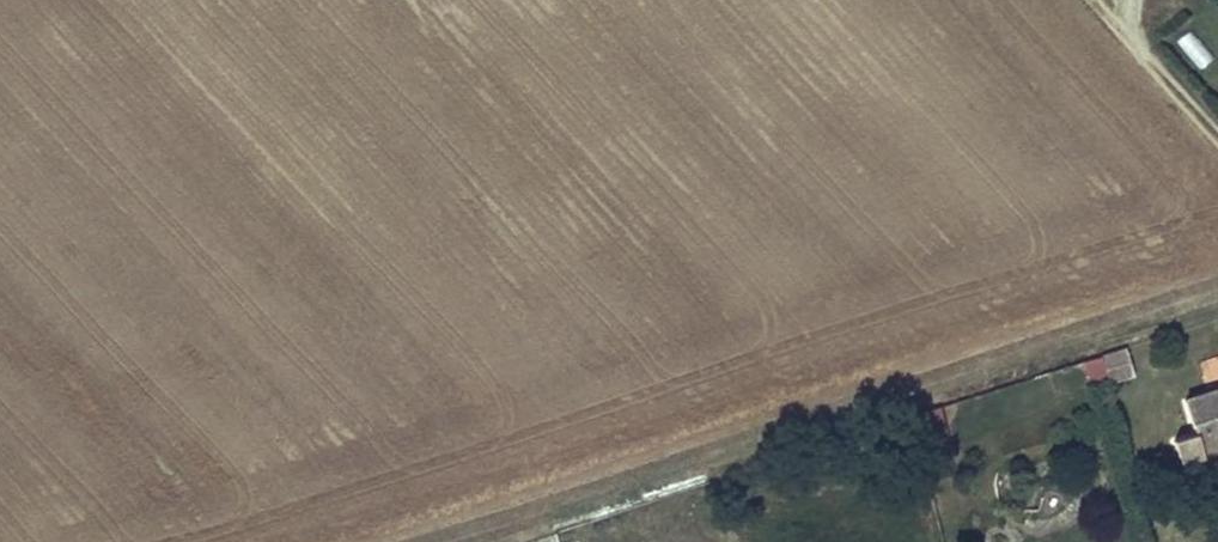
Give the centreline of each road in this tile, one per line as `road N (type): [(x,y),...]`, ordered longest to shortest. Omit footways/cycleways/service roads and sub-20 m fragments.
road 1 (track): [(1097,0),(1217,129)]

